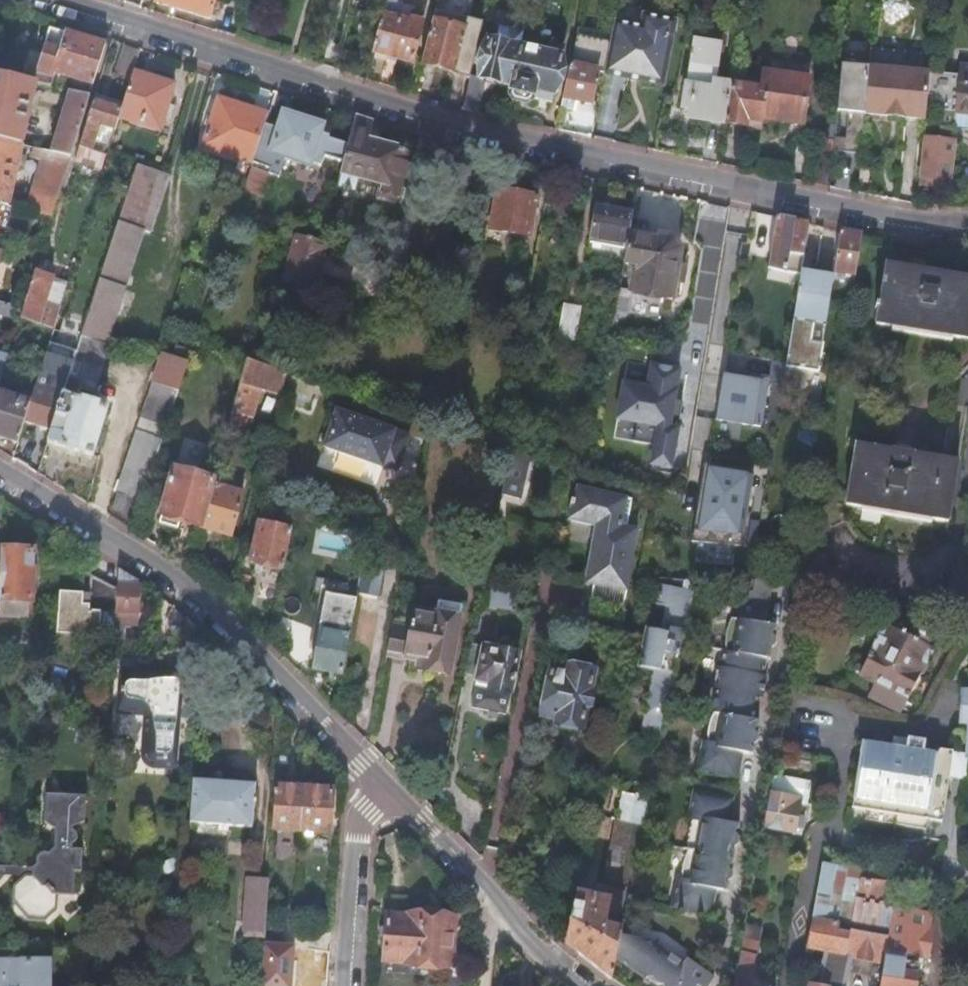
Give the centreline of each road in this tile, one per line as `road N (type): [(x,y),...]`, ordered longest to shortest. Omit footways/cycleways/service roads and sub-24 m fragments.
road 1 (residential): [(967,226),(917,226),(470,133),(32,0)]
road 2 (residential): [(0,481),(175,589),(366,784)]
road 3 (residential): [(366,784),(592,985)]
road 4 (residential): [(351,985),(366,784)]

